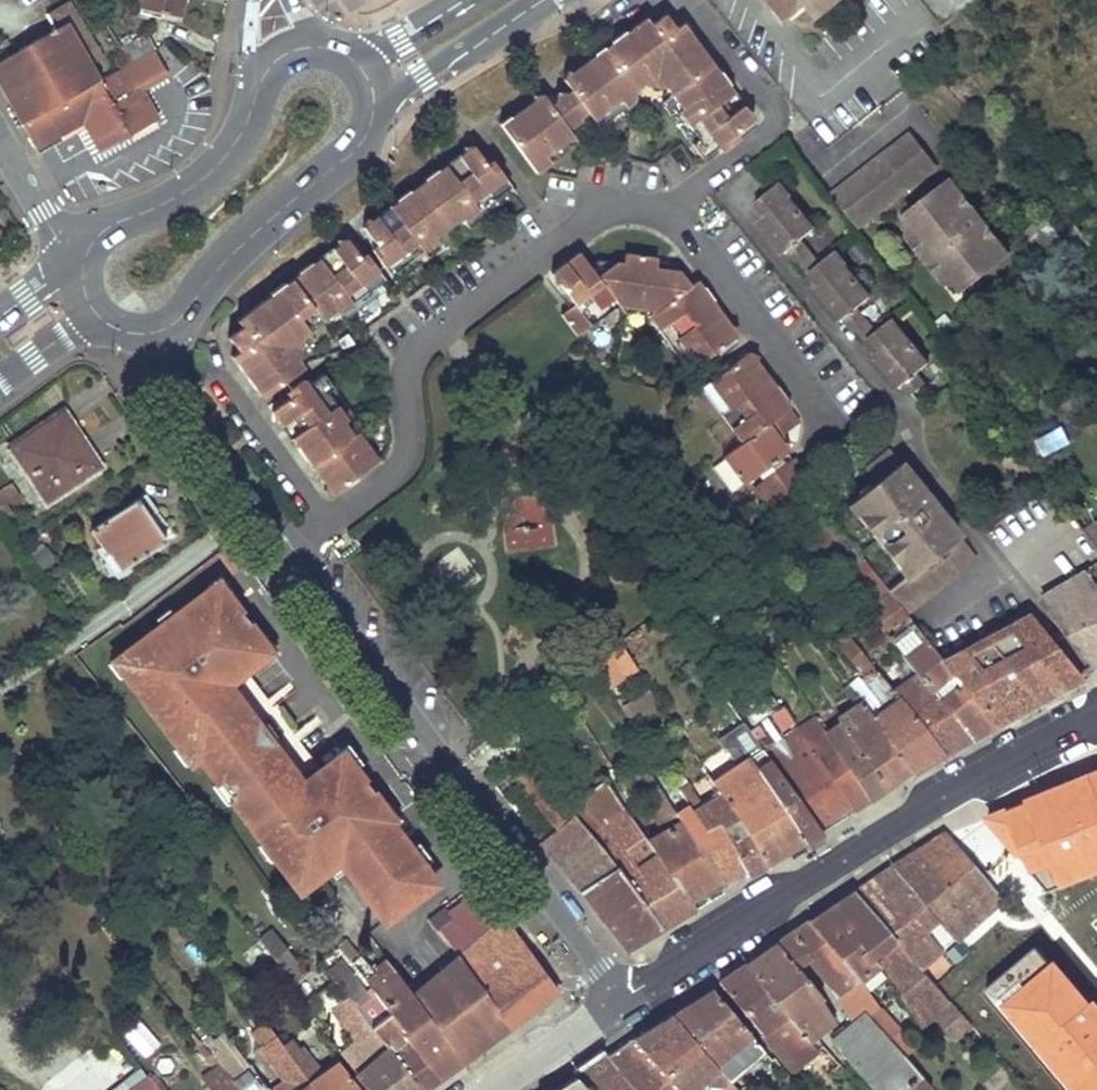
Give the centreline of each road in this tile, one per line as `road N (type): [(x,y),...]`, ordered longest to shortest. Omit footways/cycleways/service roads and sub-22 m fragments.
road 1 (residential): [(284,545),(405,461),(408,349),(611,191),(681,209)]
road 2 (residential): [(611,1006),(1009,753),(1096,712)]
road 3 (residential): [(611,1006),(600,969),(284,545)]
road 4 (residential): [(688,0),(784,135),(681,209)]
road 5 (primary): [(172,325),(262,226),(342,164),(366,139),(372,117)]
road 6 (residential): [(681,209),(835,421)]
road 7 (primary): [(258,84),(247,126),(201,182),(109,227),(87,252)]
road 8 (residential): [(284,545),(202,430),(180,382),(172,325)]
road 9 (primary): [(372,117),(421,73),(539,0)]
road 10 (residential): [(483,1089),(611,1006)]
road 11 (primary): [(476,0),(401,41),(339,52)]
road 12 (tertiary): [(87,252),(55,233),(0,142)]

